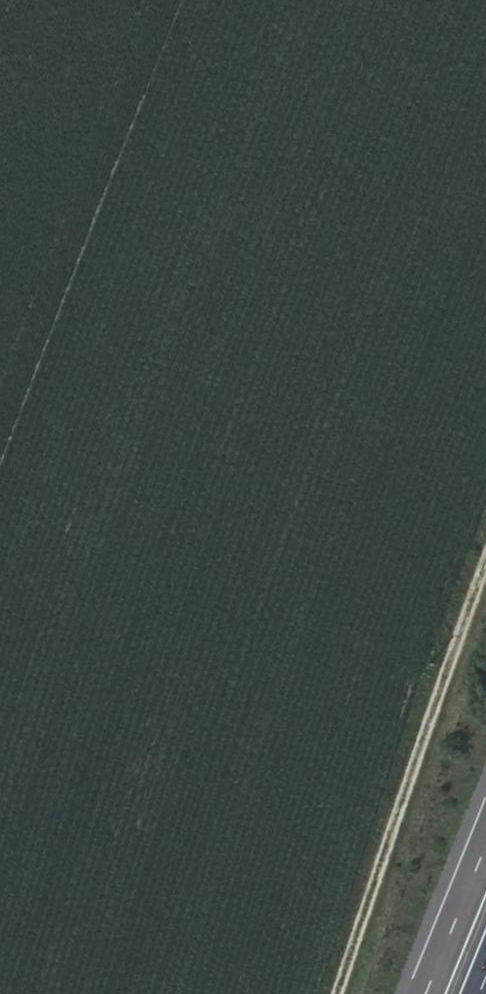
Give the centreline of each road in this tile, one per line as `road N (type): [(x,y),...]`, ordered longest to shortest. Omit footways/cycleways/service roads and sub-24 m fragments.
road 1 (motorway): [(485,815),(413,993)]

